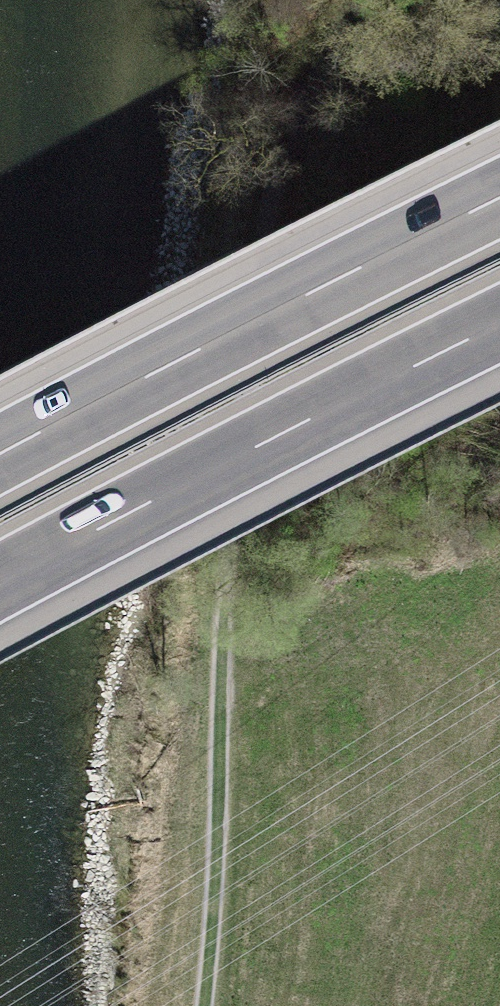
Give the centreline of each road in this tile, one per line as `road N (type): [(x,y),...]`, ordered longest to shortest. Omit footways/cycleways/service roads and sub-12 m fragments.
road 1 (track): [(389,0),(298,251),(222,664),(217,941),(207,1005)]
road 2 (motorway): [(0,584),(499,326)]
road 3 (motorway): [(499,196),(0,452)]

